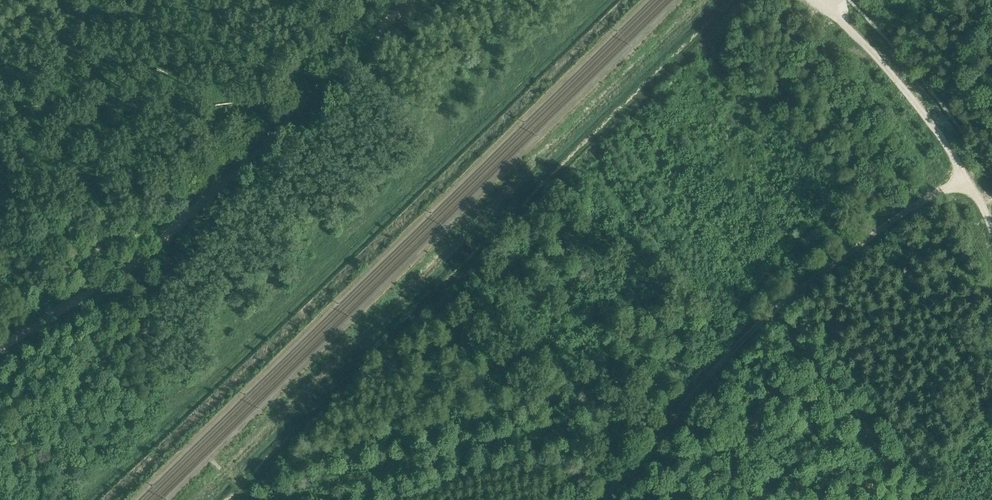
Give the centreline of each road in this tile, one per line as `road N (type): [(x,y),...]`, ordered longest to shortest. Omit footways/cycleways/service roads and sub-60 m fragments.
road 1 (track): [(104,499),(625,0)]
road 2 (track): [(80,499),(600,0)]
road 3 (track): [(732,0),(270,455),(247,489),(226,499)]
road 4 (track): [(198,499),(704,0)]

